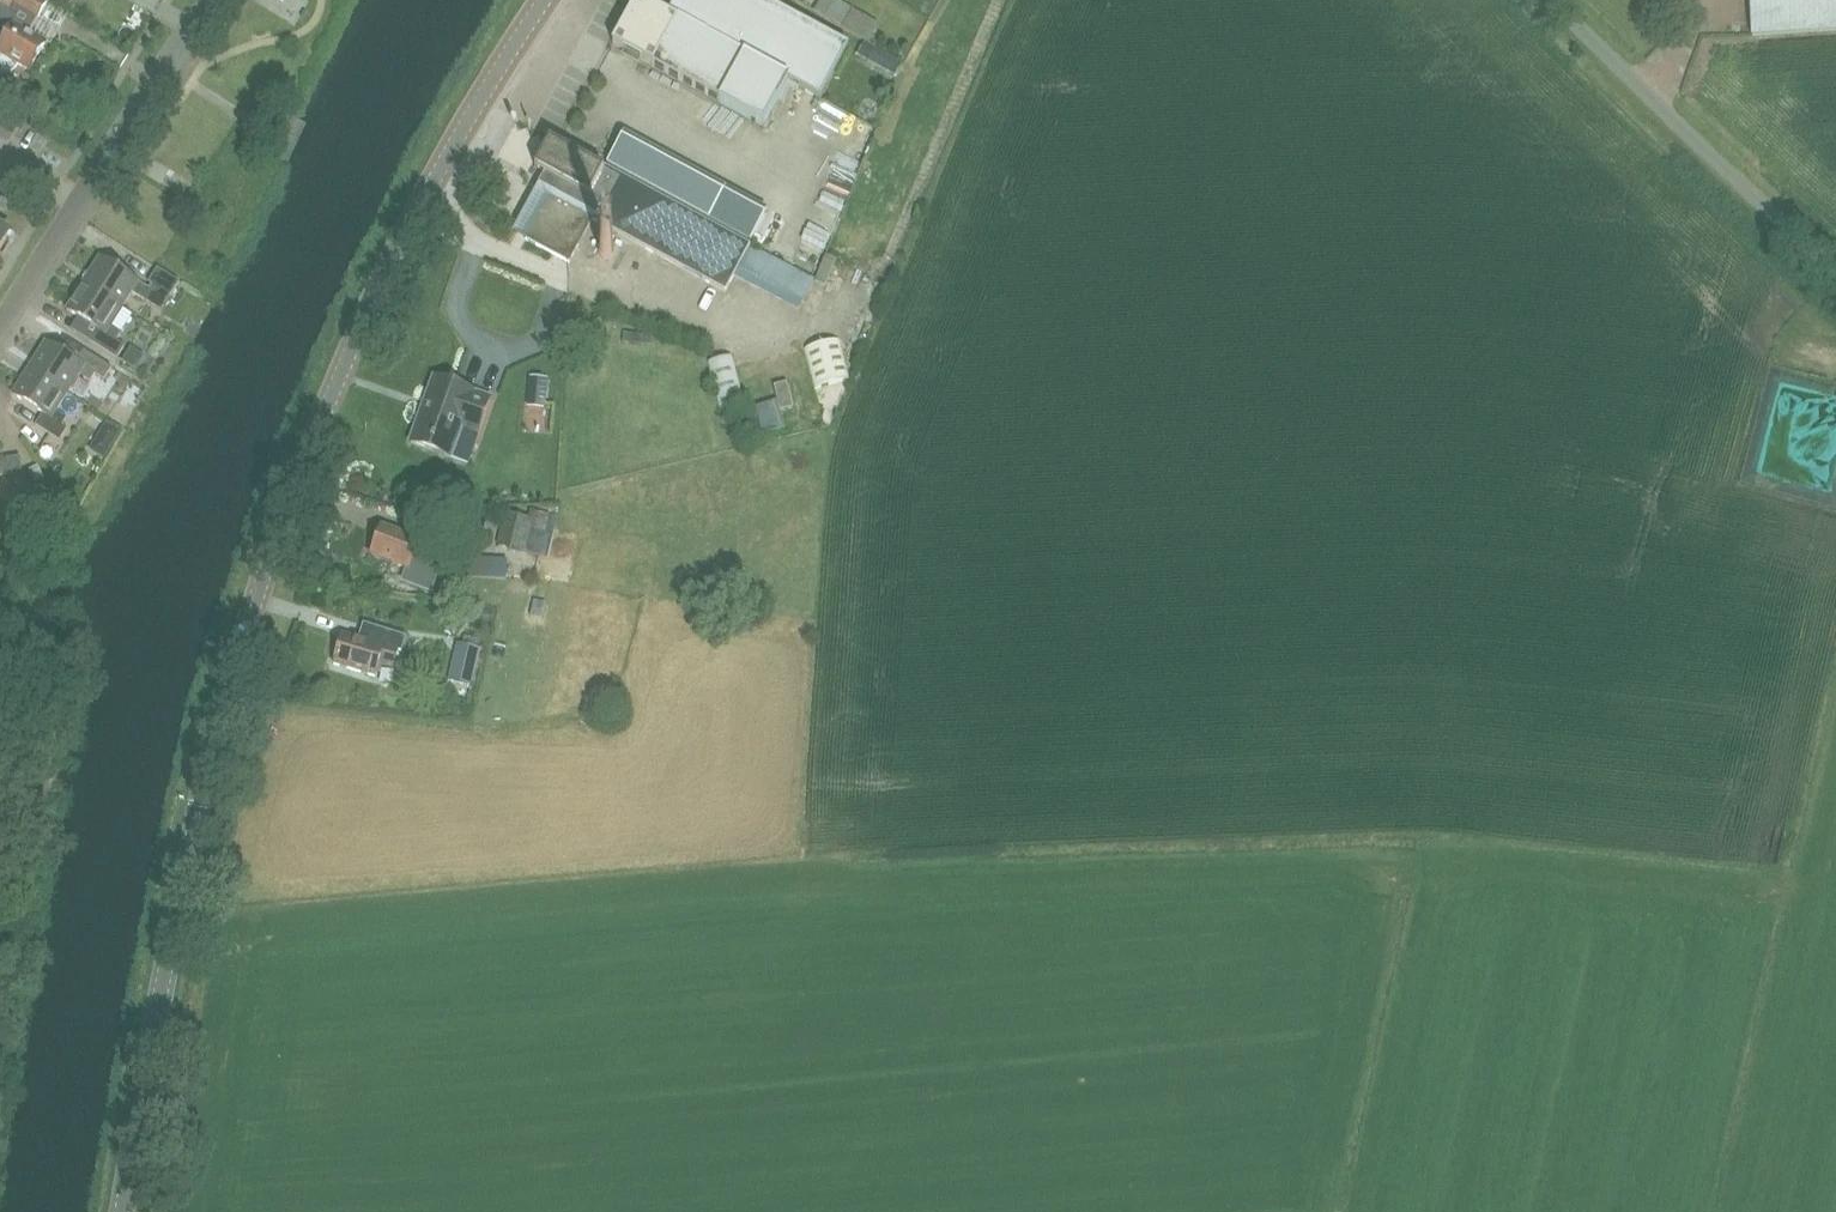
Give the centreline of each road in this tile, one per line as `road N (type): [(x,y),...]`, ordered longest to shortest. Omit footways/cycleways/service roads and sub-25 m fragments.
road 1 (tertiary): [(125,1211),(200,804),(253,602),(331,387),(434,166),(543,0)]
road 2 (unclassified): [(1835,271),(1548,0)]
road 3 (residential): [(0,320),(207,0)]

